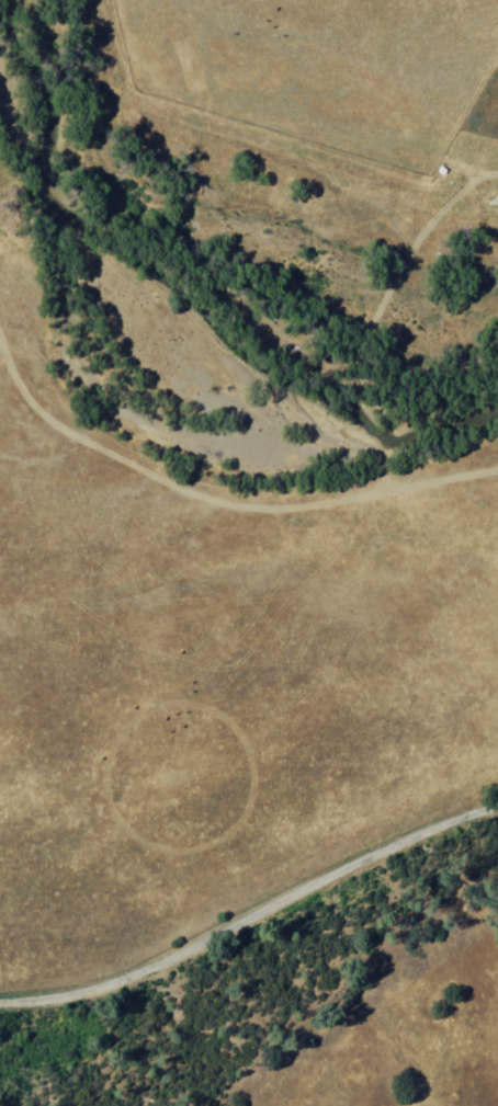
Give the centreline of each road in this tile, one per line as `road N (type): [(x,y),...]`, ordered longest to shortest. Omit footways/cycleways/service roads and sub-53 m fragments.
road 1 (residential): [(497,799),(376,847),(163,956),(97,982),(0,995)]

